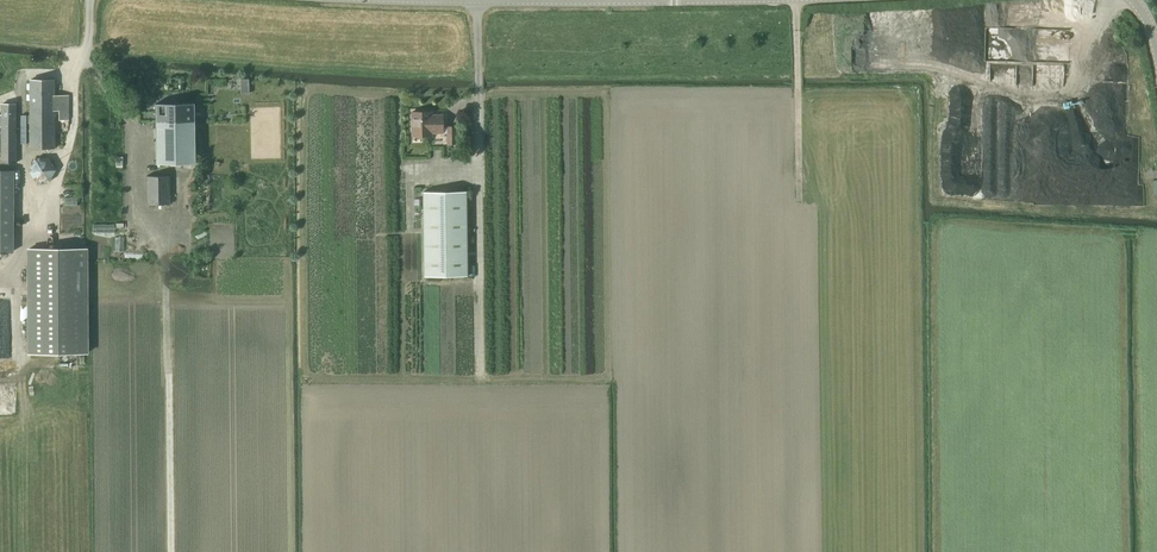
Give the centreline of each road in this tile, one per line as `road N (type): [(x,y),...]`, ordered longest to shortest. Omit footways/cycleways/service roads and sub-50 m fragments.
road 1 (track): [(168,256),(173,551)]
road 2 (track): [(796,0),(799,198)]

